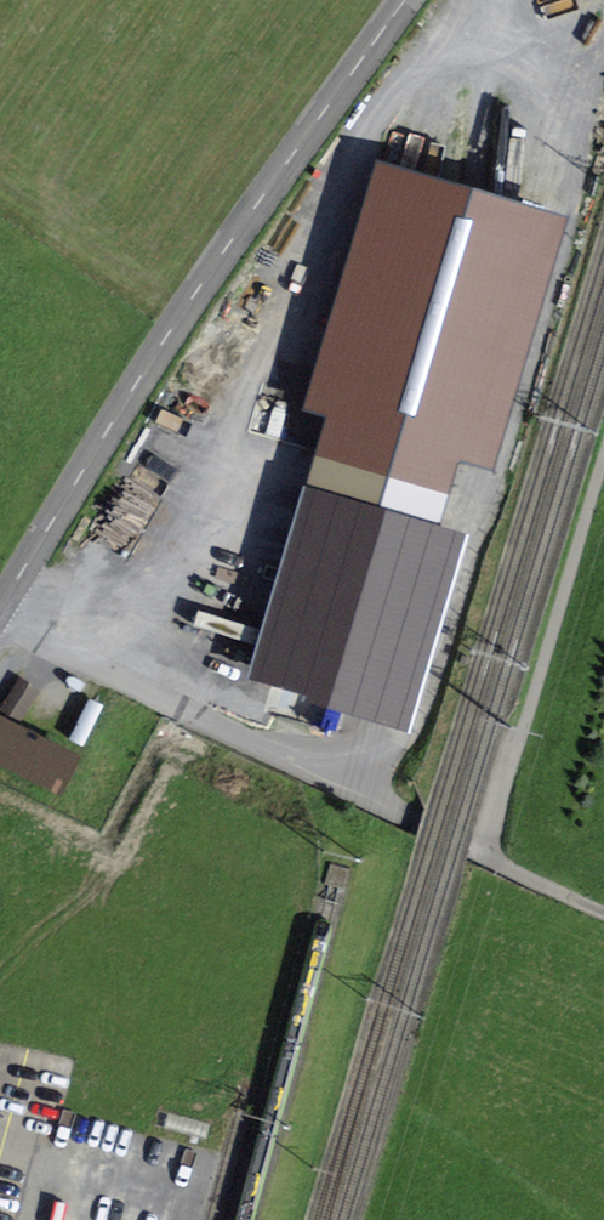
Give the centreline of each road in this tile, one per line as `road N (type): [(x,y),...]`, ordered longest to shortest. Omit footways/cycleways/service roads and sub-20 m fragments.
road 1 (tertiary): [(399,0),(184,304),(0,599)]
road 2 (residential): [(0,628),(482,856)]
road 3 (residential): [(603,447),(482,856)]
road 4 (residential): [(482,856),(603,909)]

